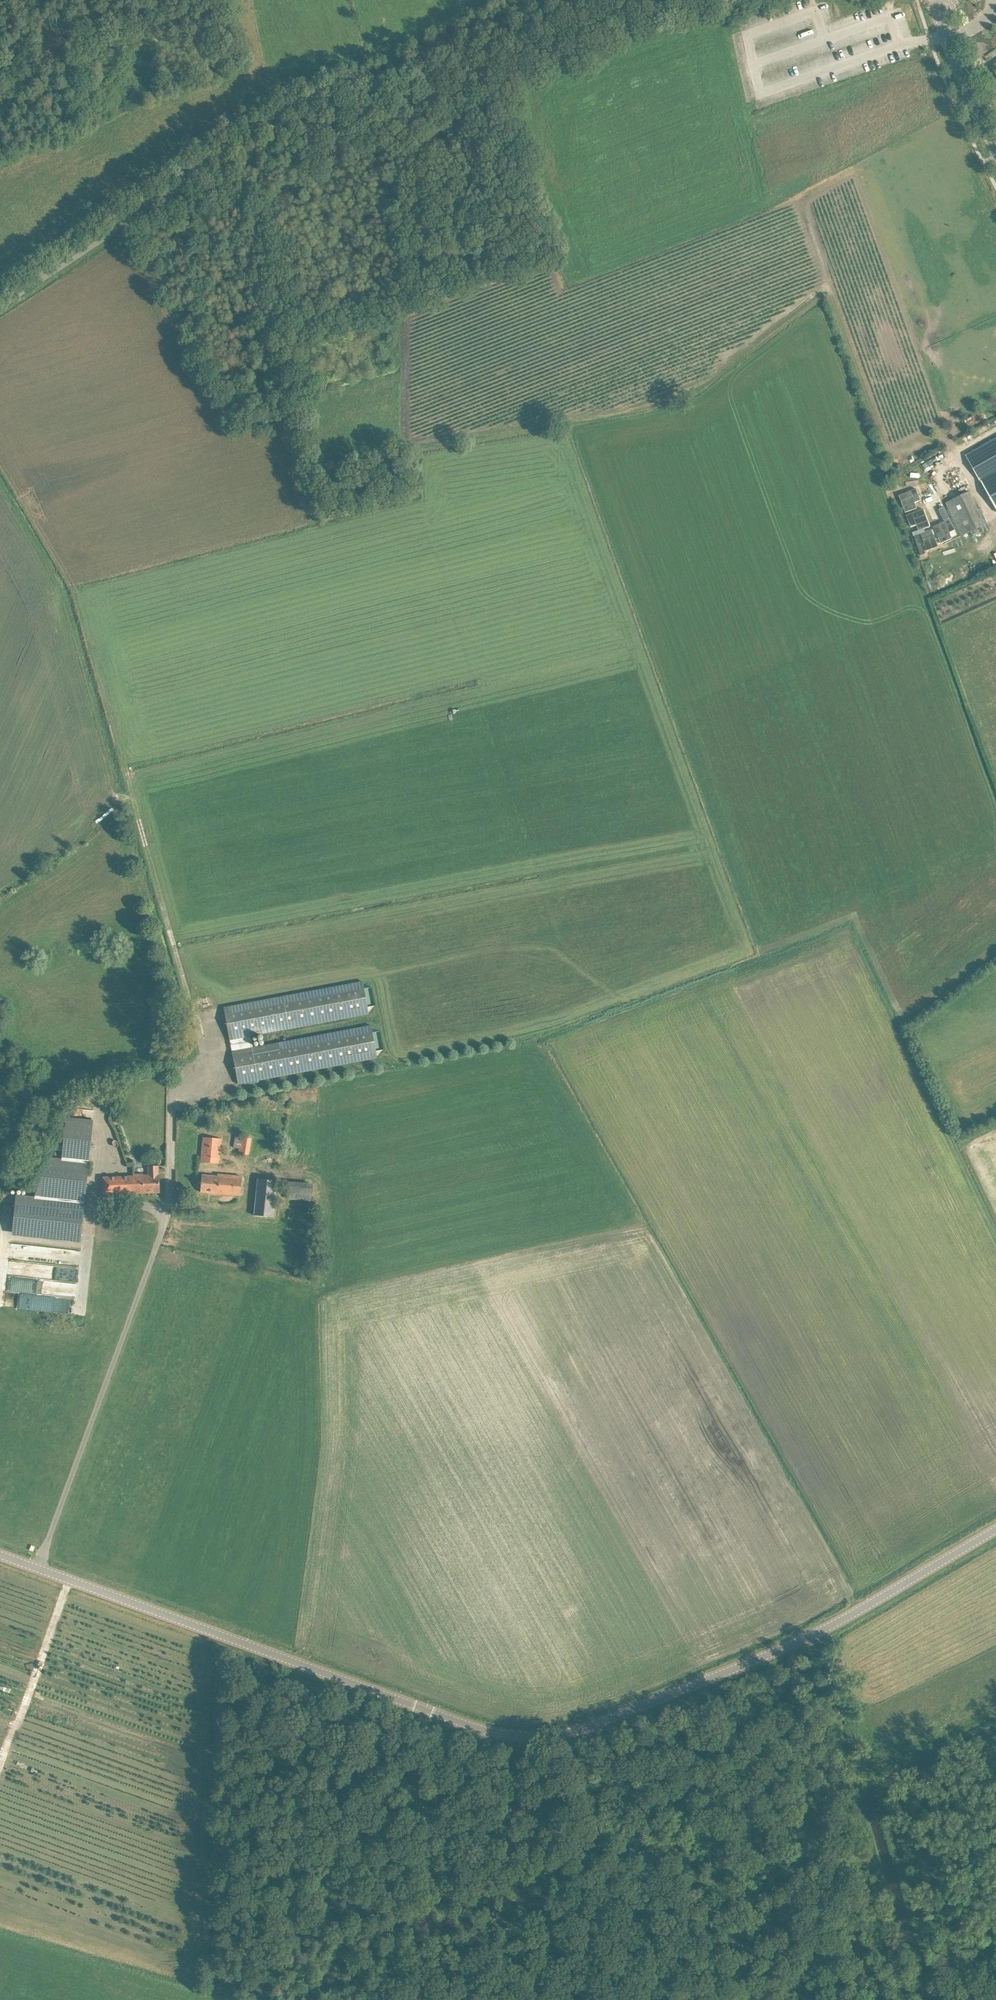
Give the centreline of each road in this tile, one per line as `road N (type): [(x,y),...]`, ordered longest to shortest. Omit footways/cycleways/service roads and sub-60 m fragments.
road 1 (tertiary): [(995,1530),(798,1641),(600,1722),(542,1735),(462,1723),(0,1554)]

